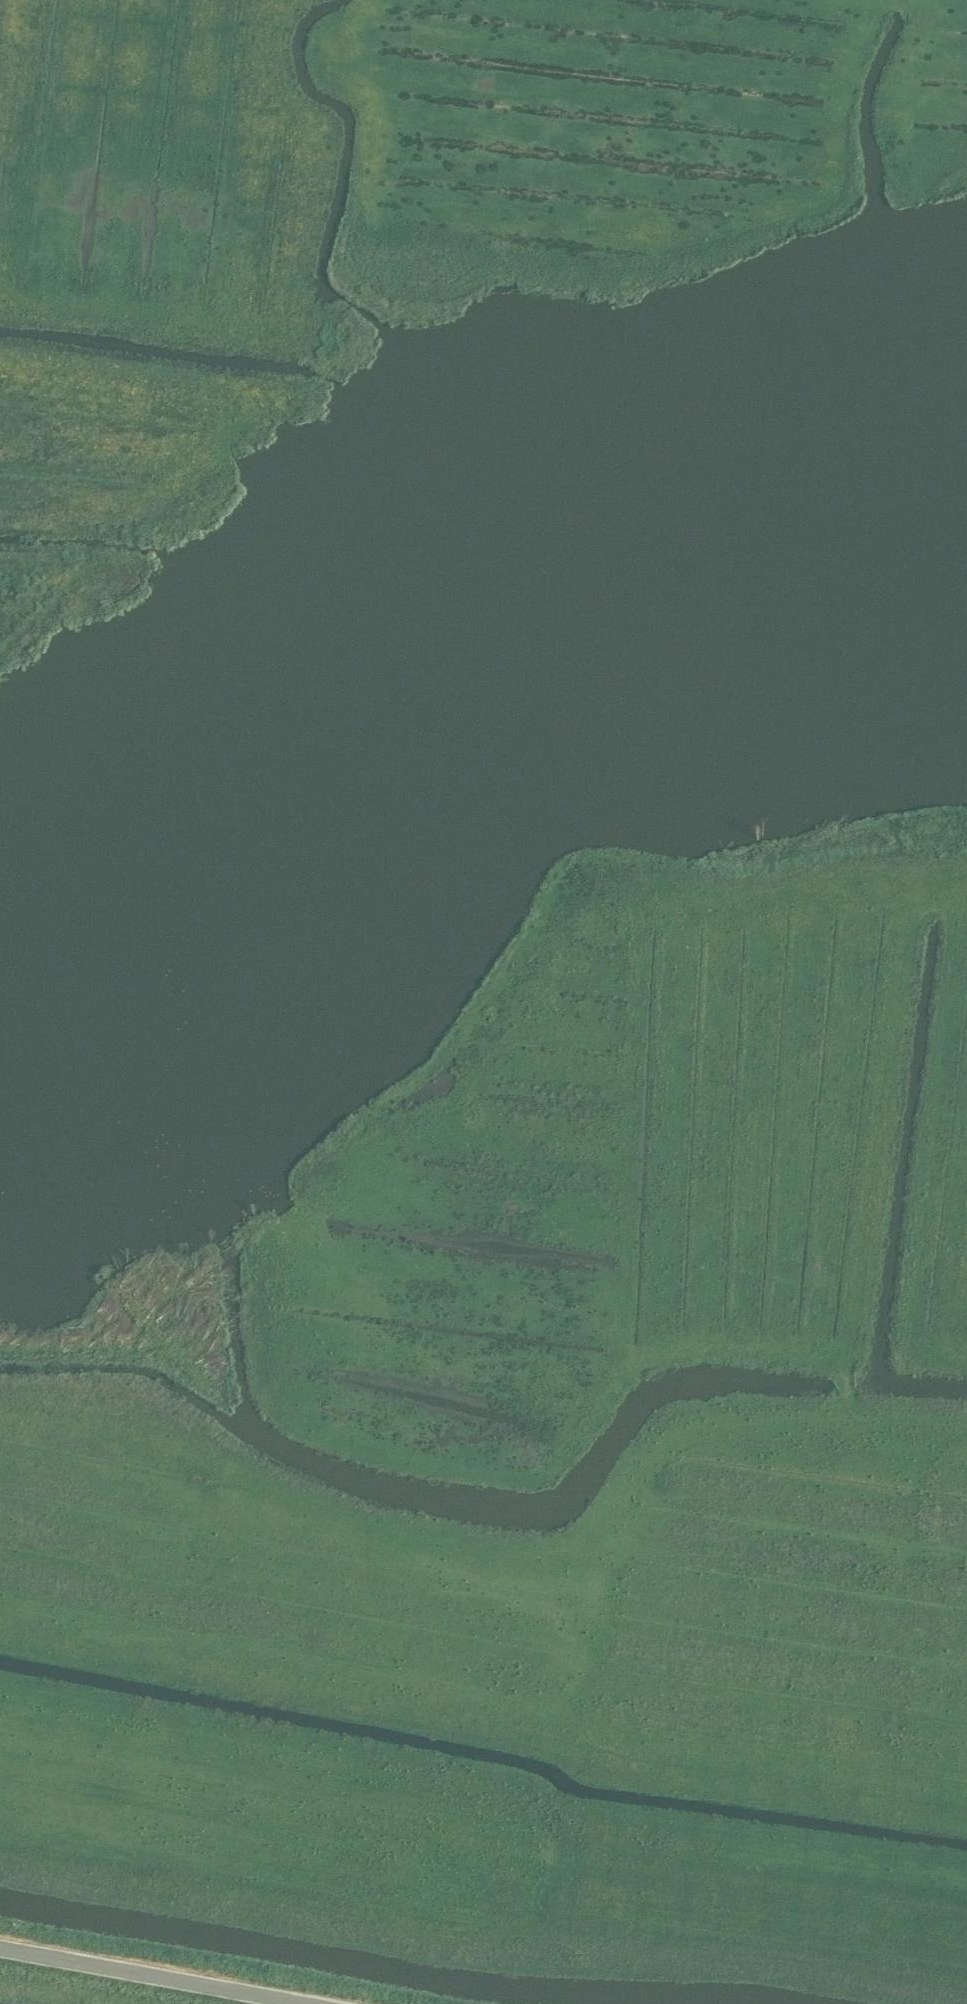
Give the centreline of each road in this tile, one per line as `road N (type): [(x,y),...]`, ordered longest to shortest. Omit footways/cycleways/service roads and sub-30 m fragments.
road 1 (unclassified): [(311,2003),(0,1946)]

